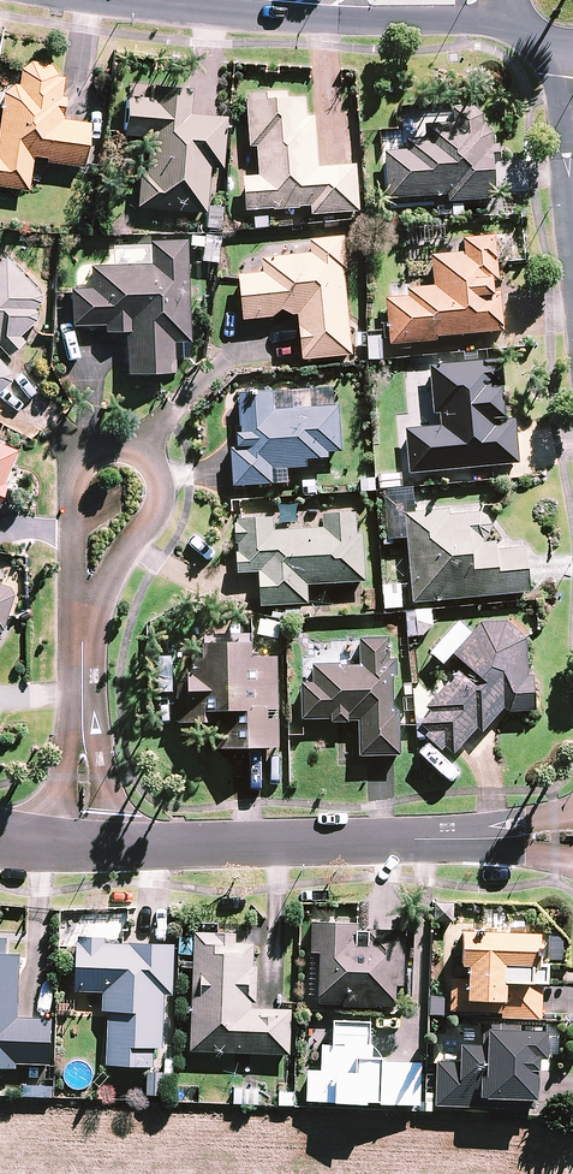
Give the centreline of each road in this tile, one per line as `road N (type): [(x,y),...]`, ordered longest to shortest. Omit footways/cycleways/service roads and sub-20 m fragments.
road 1 (residential): [(572,838),(90,848)]
road 2 (residential): [(81,626),(69,474),(87,446),(107,435),(130,438),(155,464),(161,485),(158,506),(119,568)]
road 3 (tertiary): [(511,20),(371,18),(284,0)]
road 4 (residential): [(81,626),(90,848)]

